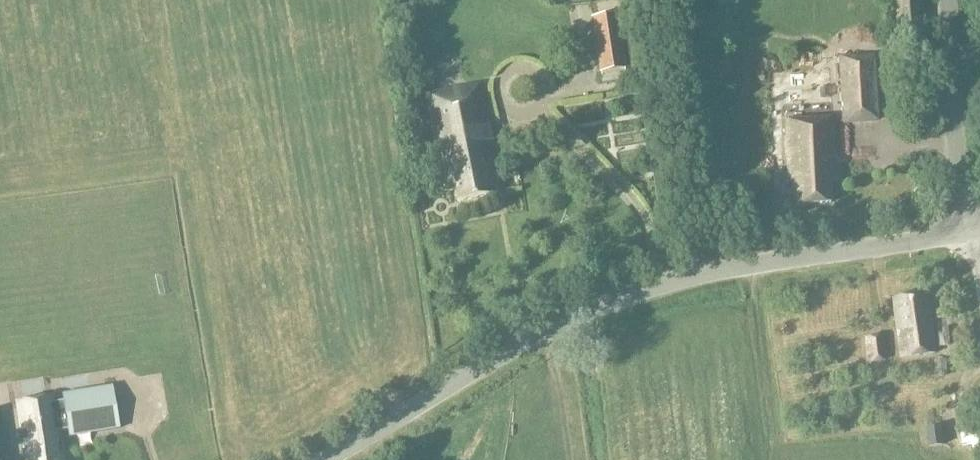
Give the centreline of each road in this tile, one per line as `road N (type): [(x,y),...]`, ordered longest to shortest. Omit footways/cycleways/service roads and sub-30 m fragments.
road 1 (unclassified): [(320,459),(527,339),(622,297),(705,273),(972,231)]
road 2 (unclassified): [(972,231),(955,146),(949,0)]

